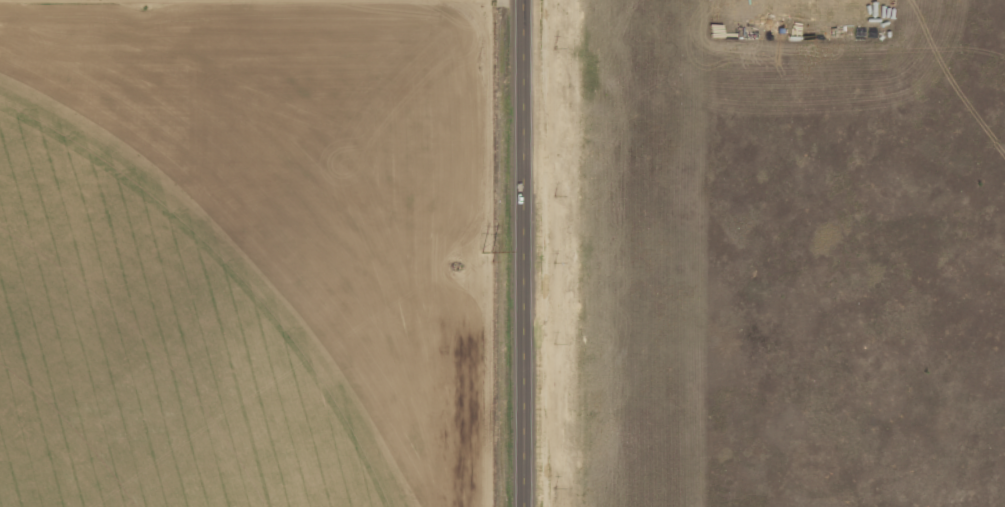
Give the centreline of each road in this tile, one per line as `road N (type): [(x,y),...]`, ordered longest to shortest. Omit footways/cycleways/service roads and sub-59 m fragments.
road 1 (tertiary): [(524,506),(523,0)]

